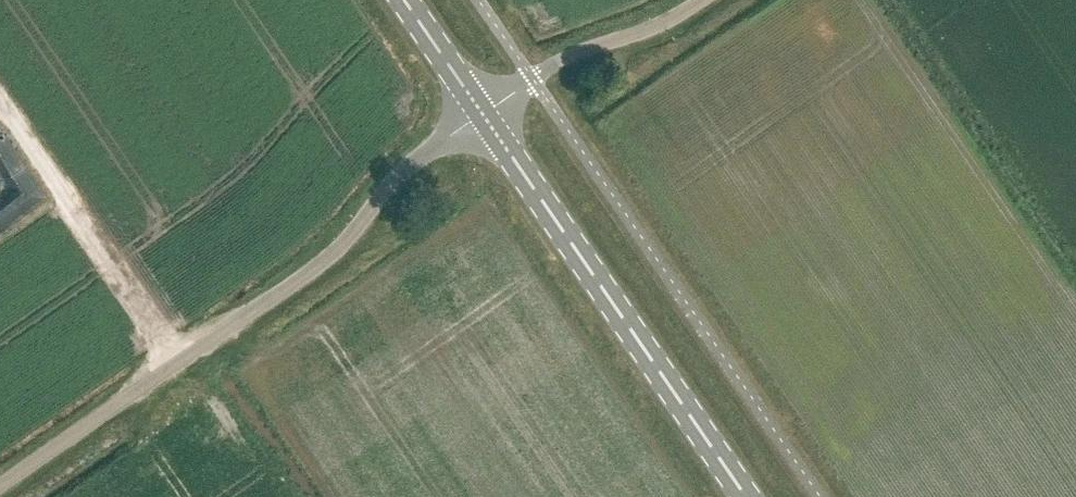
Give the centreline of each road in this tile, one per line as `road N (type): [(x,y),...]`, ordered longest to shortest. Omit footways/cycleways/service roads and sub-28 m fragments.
road 1 (unclassified): [(0,485),(305,274),(355,231),(387,181),(482,113)]
road 2 (primary): [(750,496),(482,113)]
road 3 (unclassified): [(482,113),(558,60),(651,30),(699,0)]
road 4 (primary): [(482,113),(407,0)]

